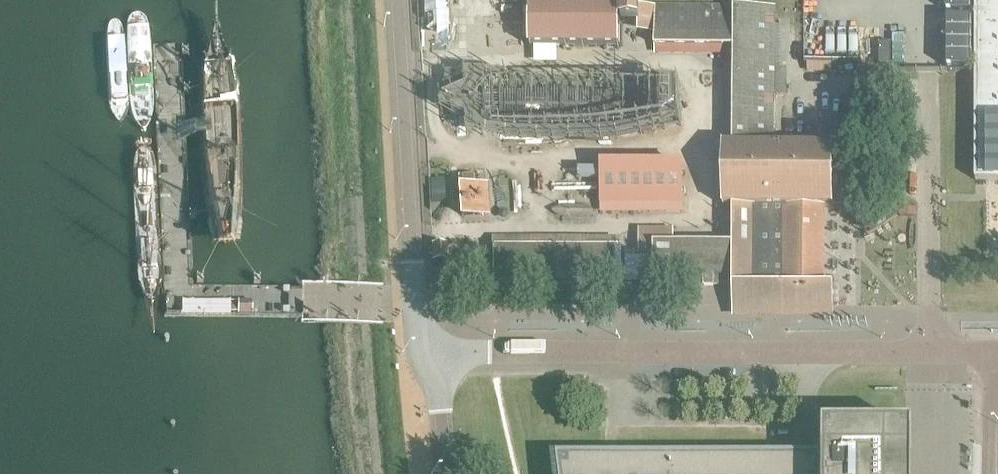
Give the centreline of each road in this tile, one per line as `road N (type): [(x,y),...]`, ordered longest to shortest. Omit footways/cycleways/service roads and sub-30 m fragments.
road 1 (unclassified): [(418,352),(990,352)]
road 2 (unclassified): [(418,352),(399,0)]
road 3 (unclassified): [(449,473),(441,404),(418,352)]
road 4 (tertiary): [(990,352),(990,473)]

